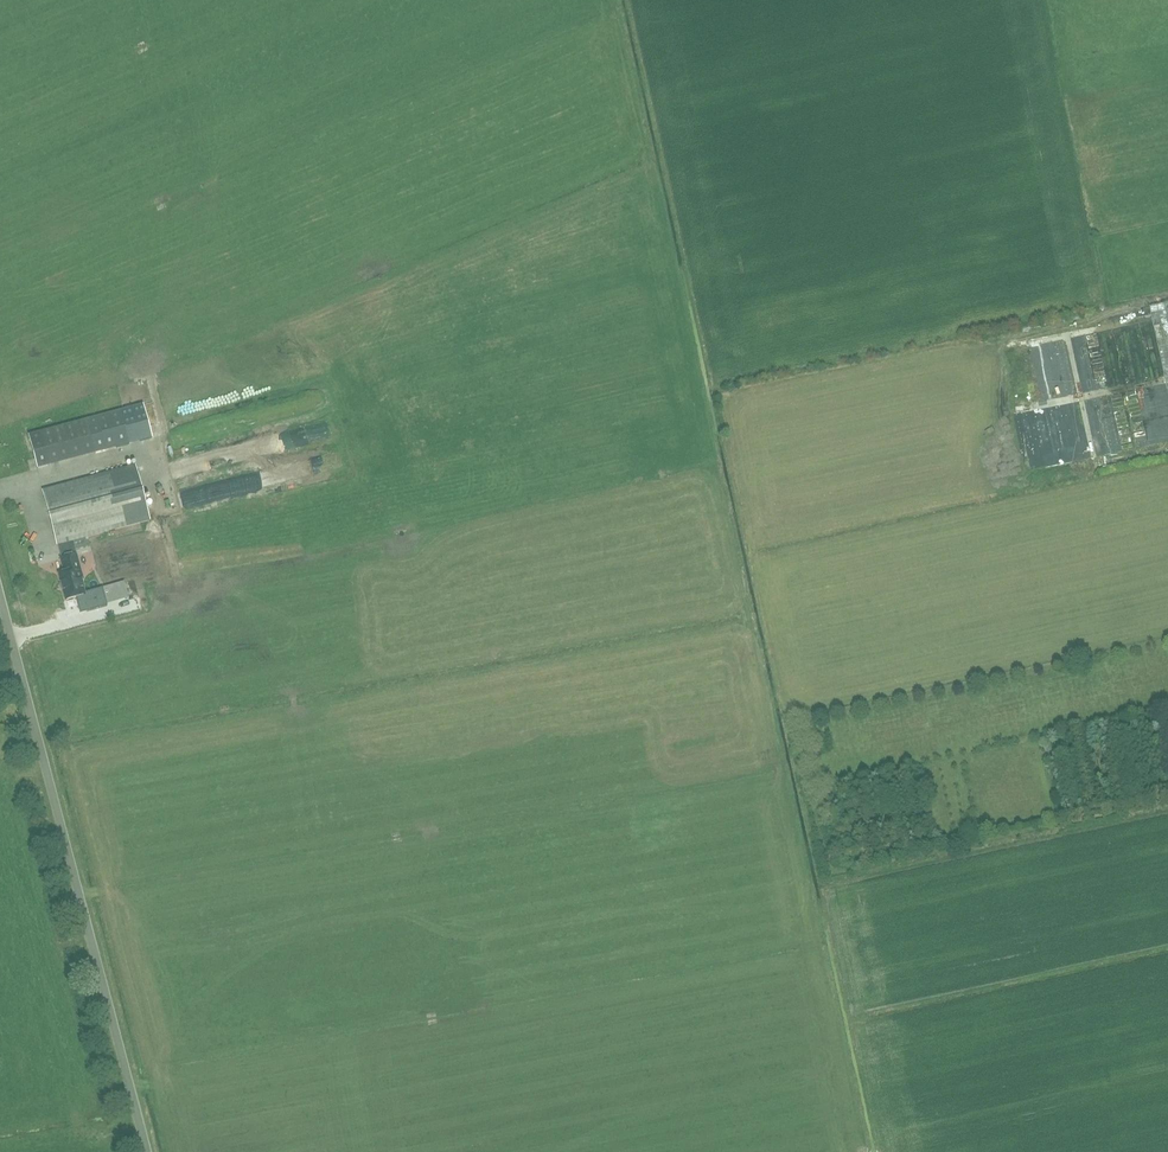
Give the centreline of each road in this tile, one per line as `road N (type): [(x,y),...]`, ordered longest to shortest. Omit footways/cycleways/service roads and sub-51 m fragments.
road 1 (unclassified): [(145,1151),(0,601)]

